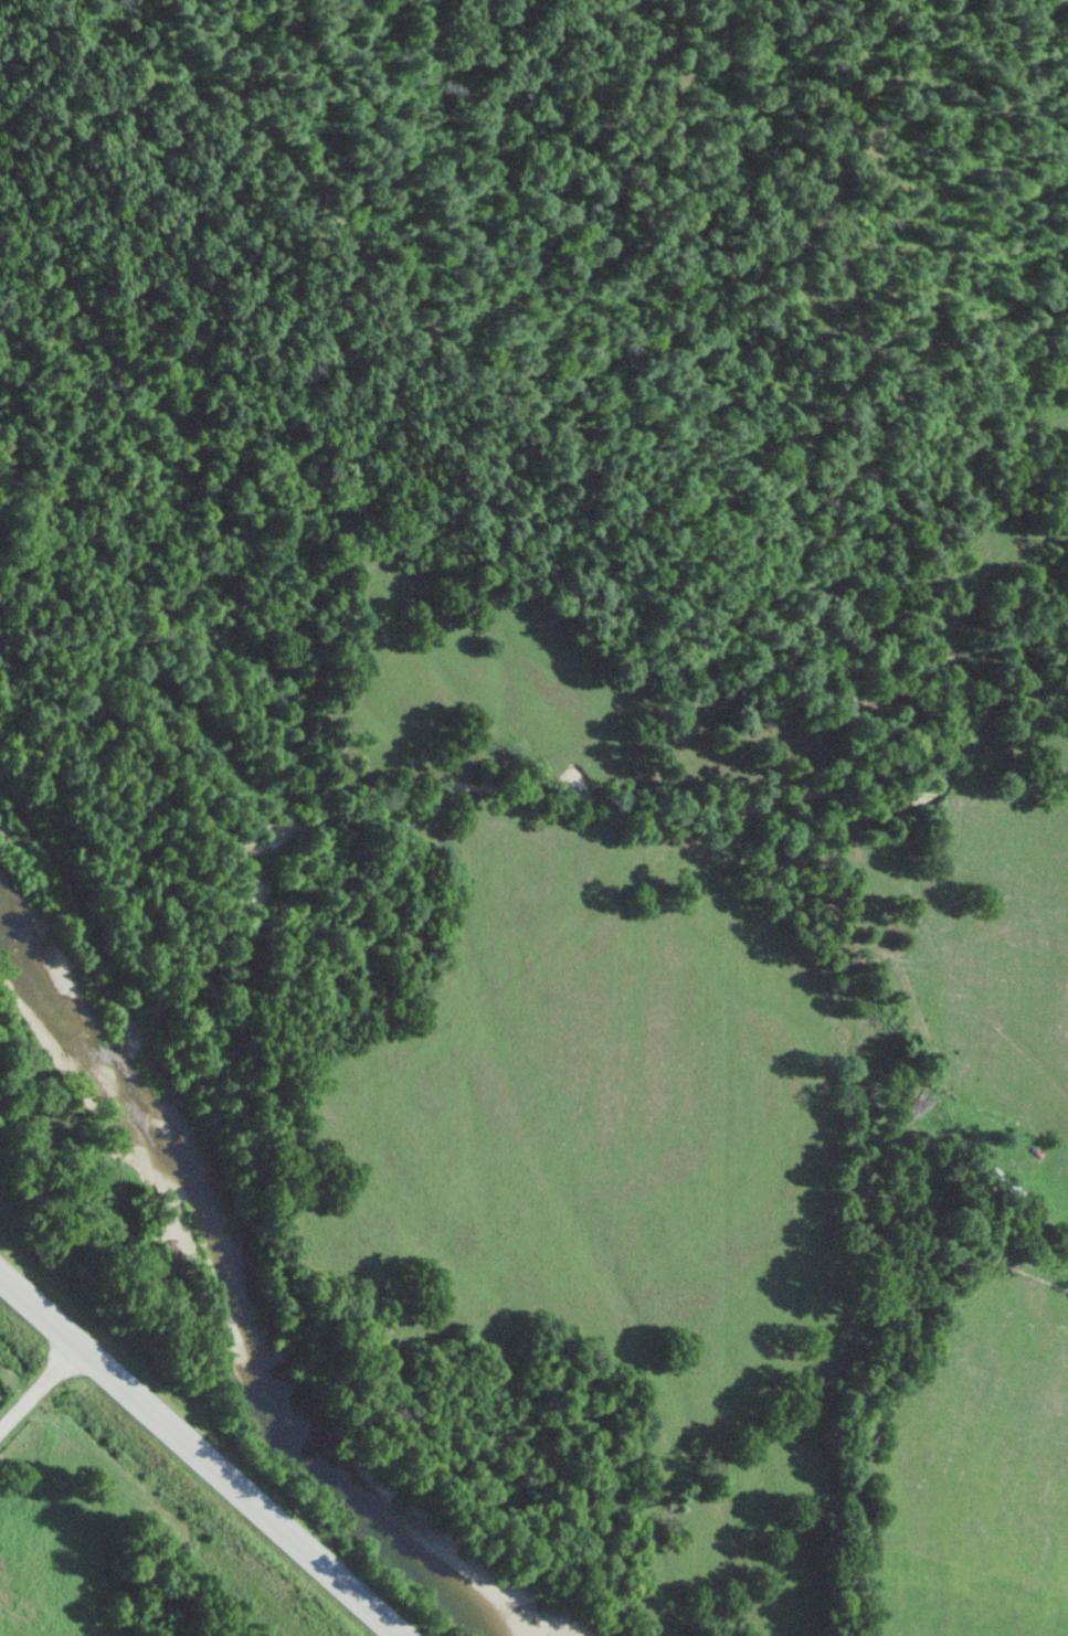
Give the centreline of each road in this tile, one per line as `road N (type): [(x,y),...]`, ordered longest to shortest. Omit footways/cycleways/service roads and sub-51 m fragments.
road 1 (primary): [(403,1635),(0,1276)]

